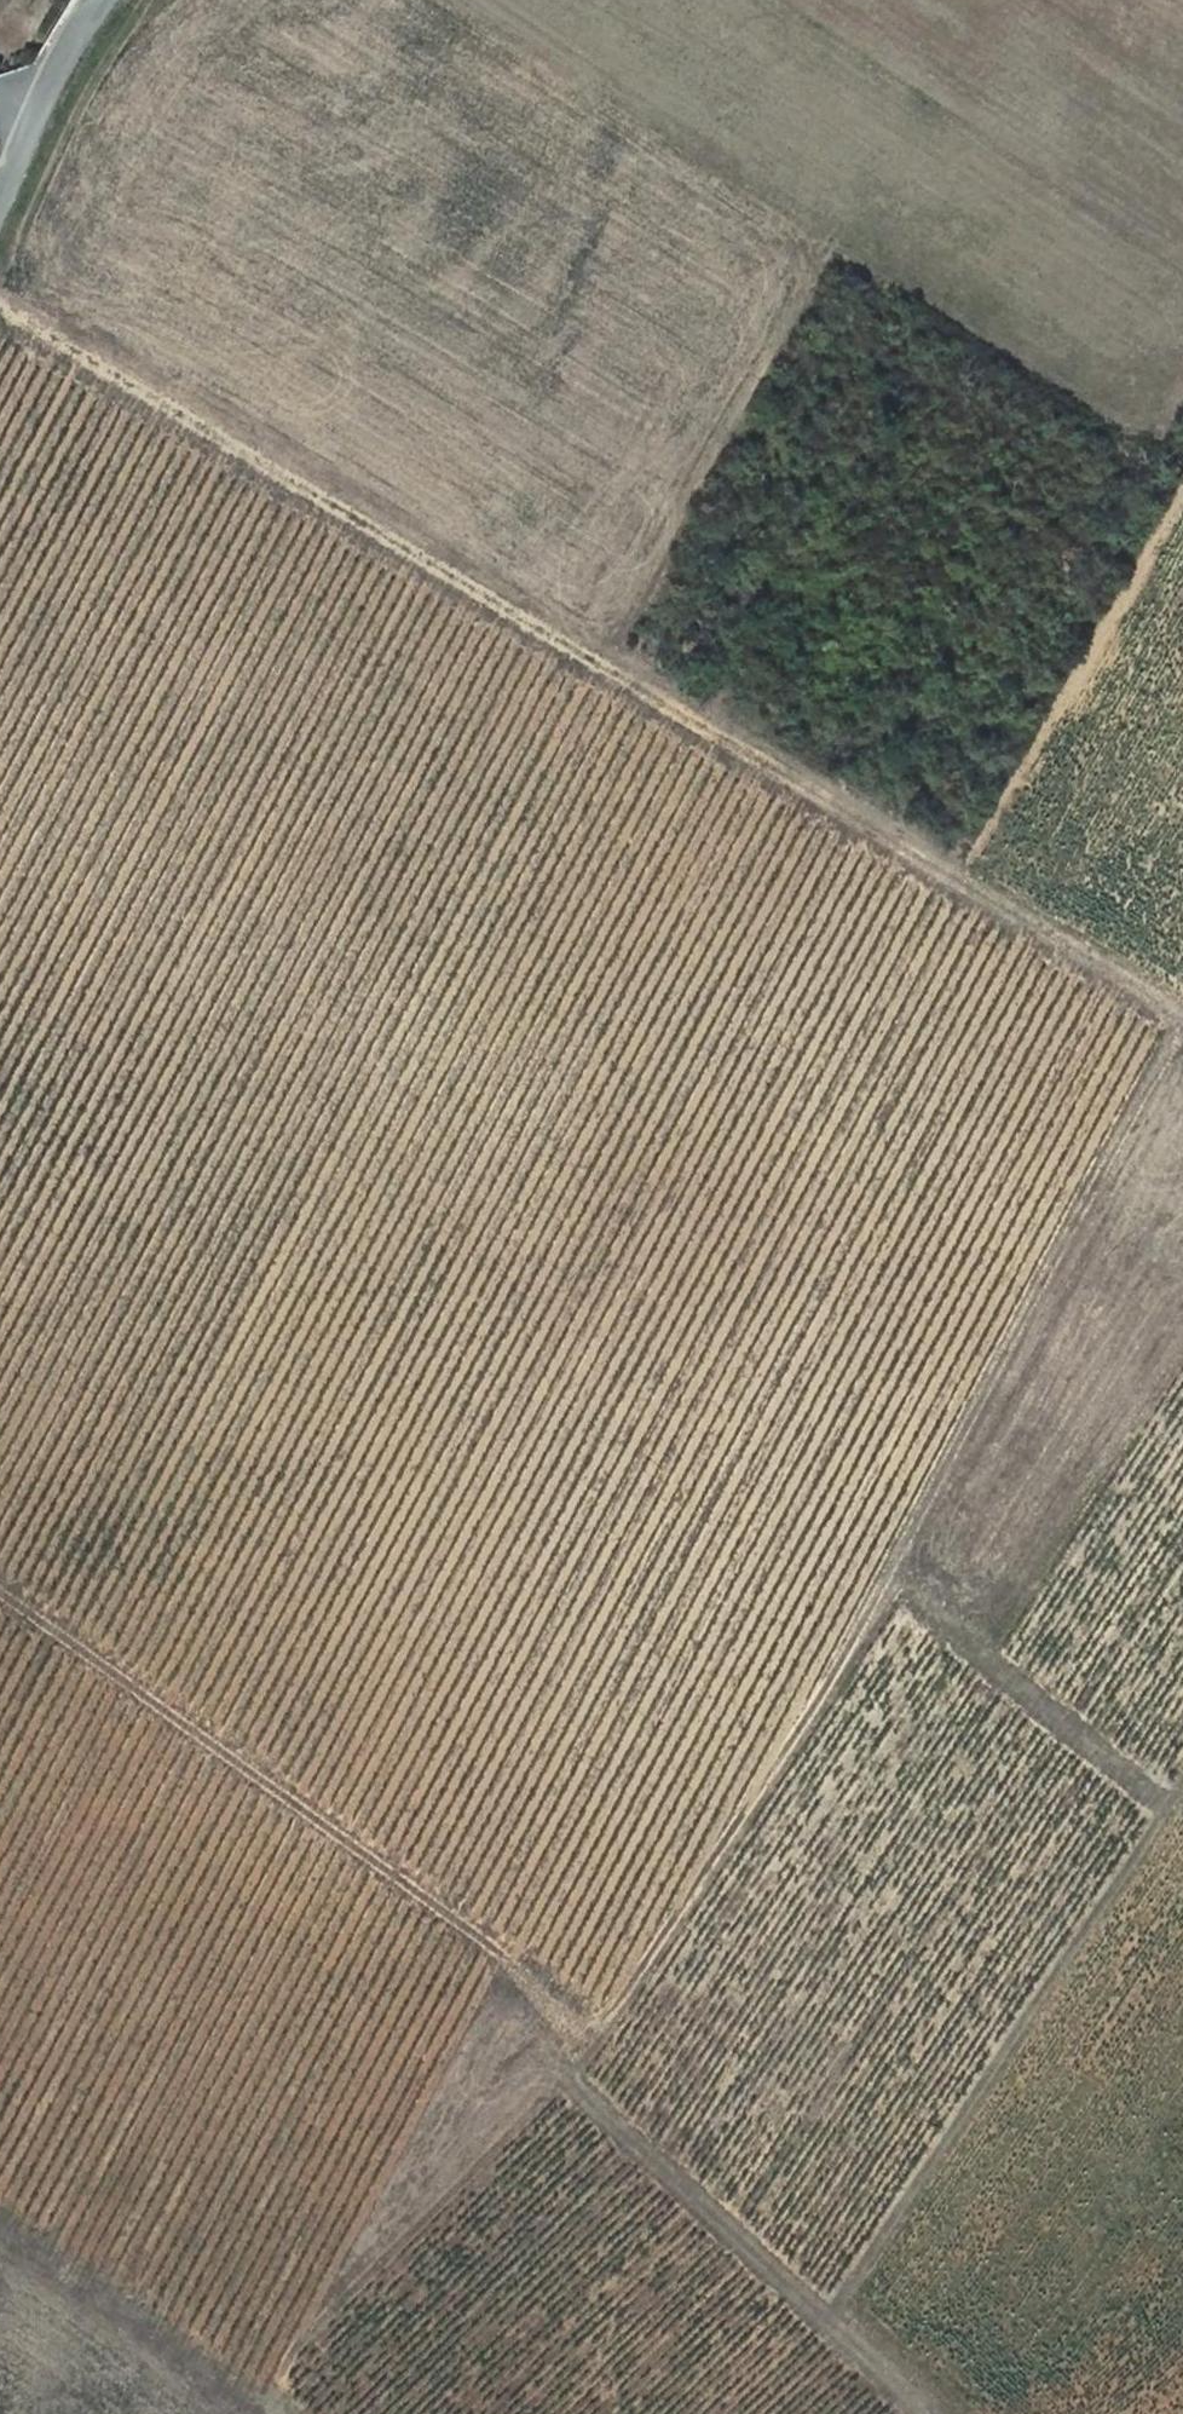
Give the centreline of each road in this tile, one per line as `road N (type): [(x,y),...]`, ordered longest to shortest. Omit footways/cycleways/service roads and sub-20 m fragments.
road 1 (track): [(0,288),(1035,922)]
road 2 (unclassified): [(101,0),(38,113),(0,202)]

